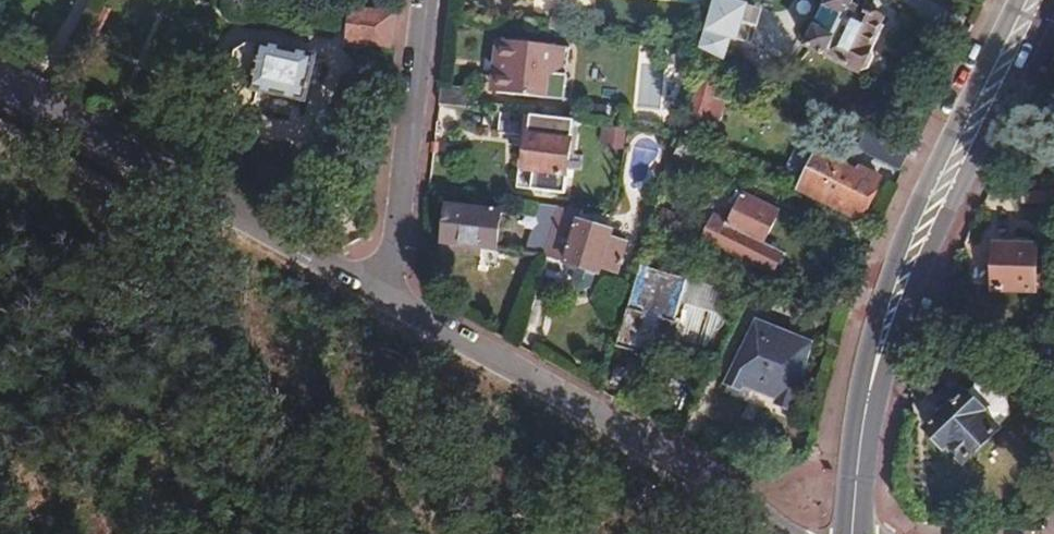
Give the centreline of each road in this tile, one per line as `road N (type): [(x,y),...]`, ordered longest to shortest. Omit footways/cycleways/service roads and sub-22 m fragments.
road 1 (motorway): [(982,0),(750,533)]
road 2 (motorway): [(810,533),(1012,0)]
road 3 (tertiary): [(854,461),(944,228),(1053,0)]
road 4 (tertiary): [(1017,0),(876,303),(850,412),(854,461)]
road 5 (residential): [(370,294),(531,373),(802,533)]
road 6 (residential): [(0,87),(370,294)]
road 7 (residential): [(370,294),(388,253),(414,134),(429,0)]

